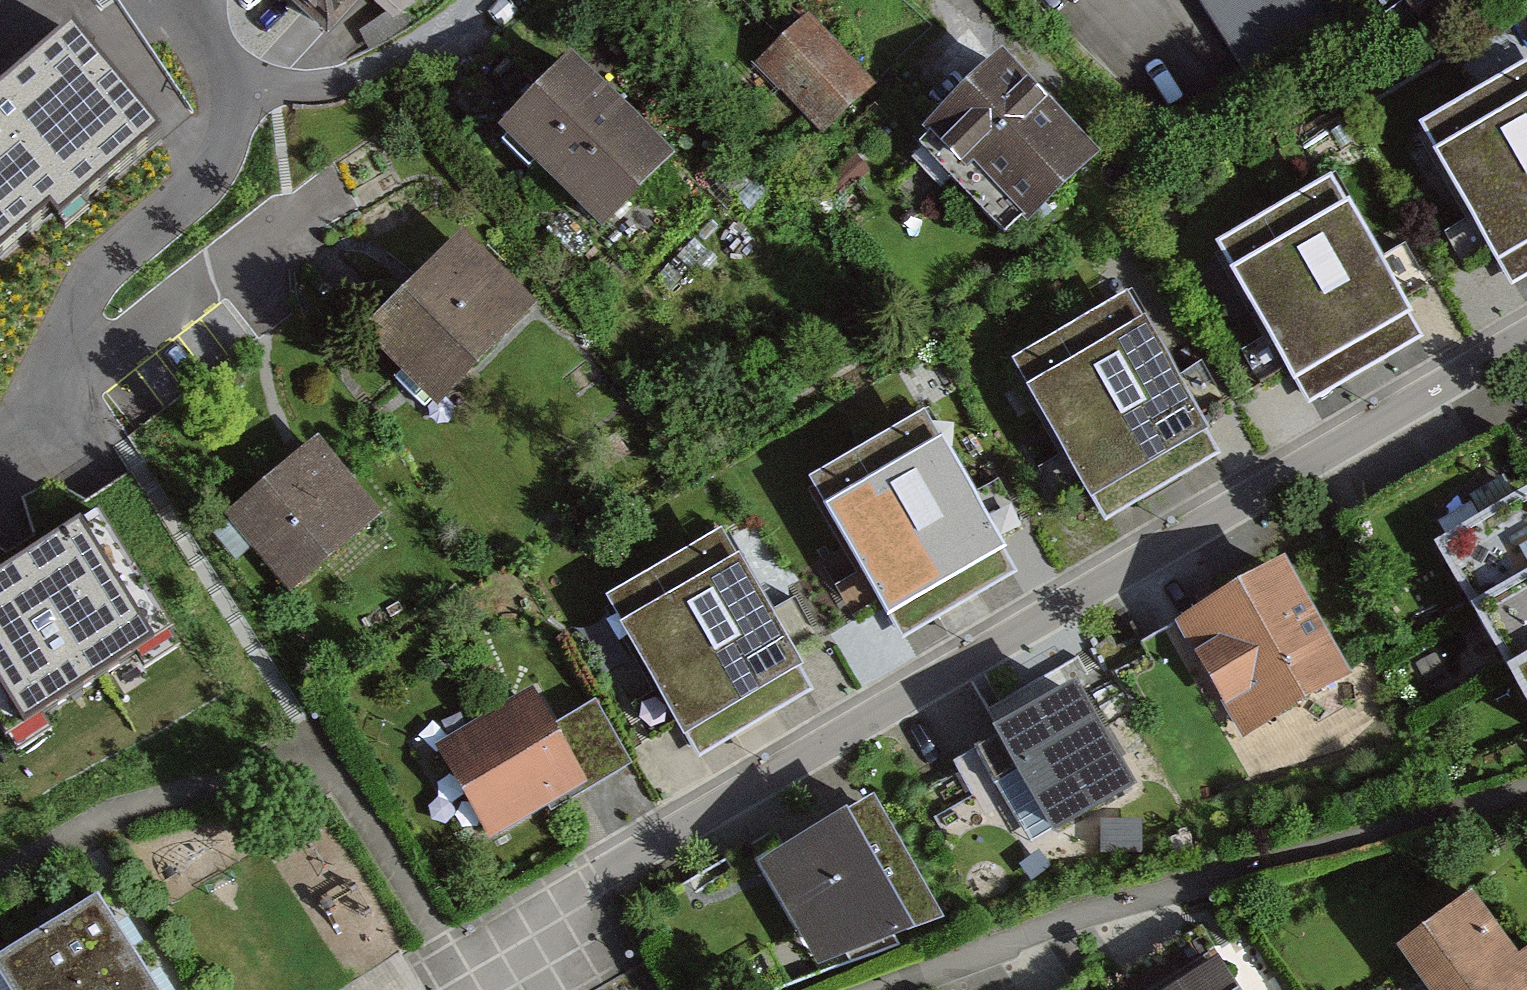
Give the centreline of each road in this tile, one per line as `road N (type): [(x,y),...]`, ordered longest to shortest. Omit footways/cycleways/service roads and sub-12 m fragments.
road 1 (residential): [(1526,336),(576,895),(523,989)]
road 2 (residential): [(881,989),(1526,782)]

